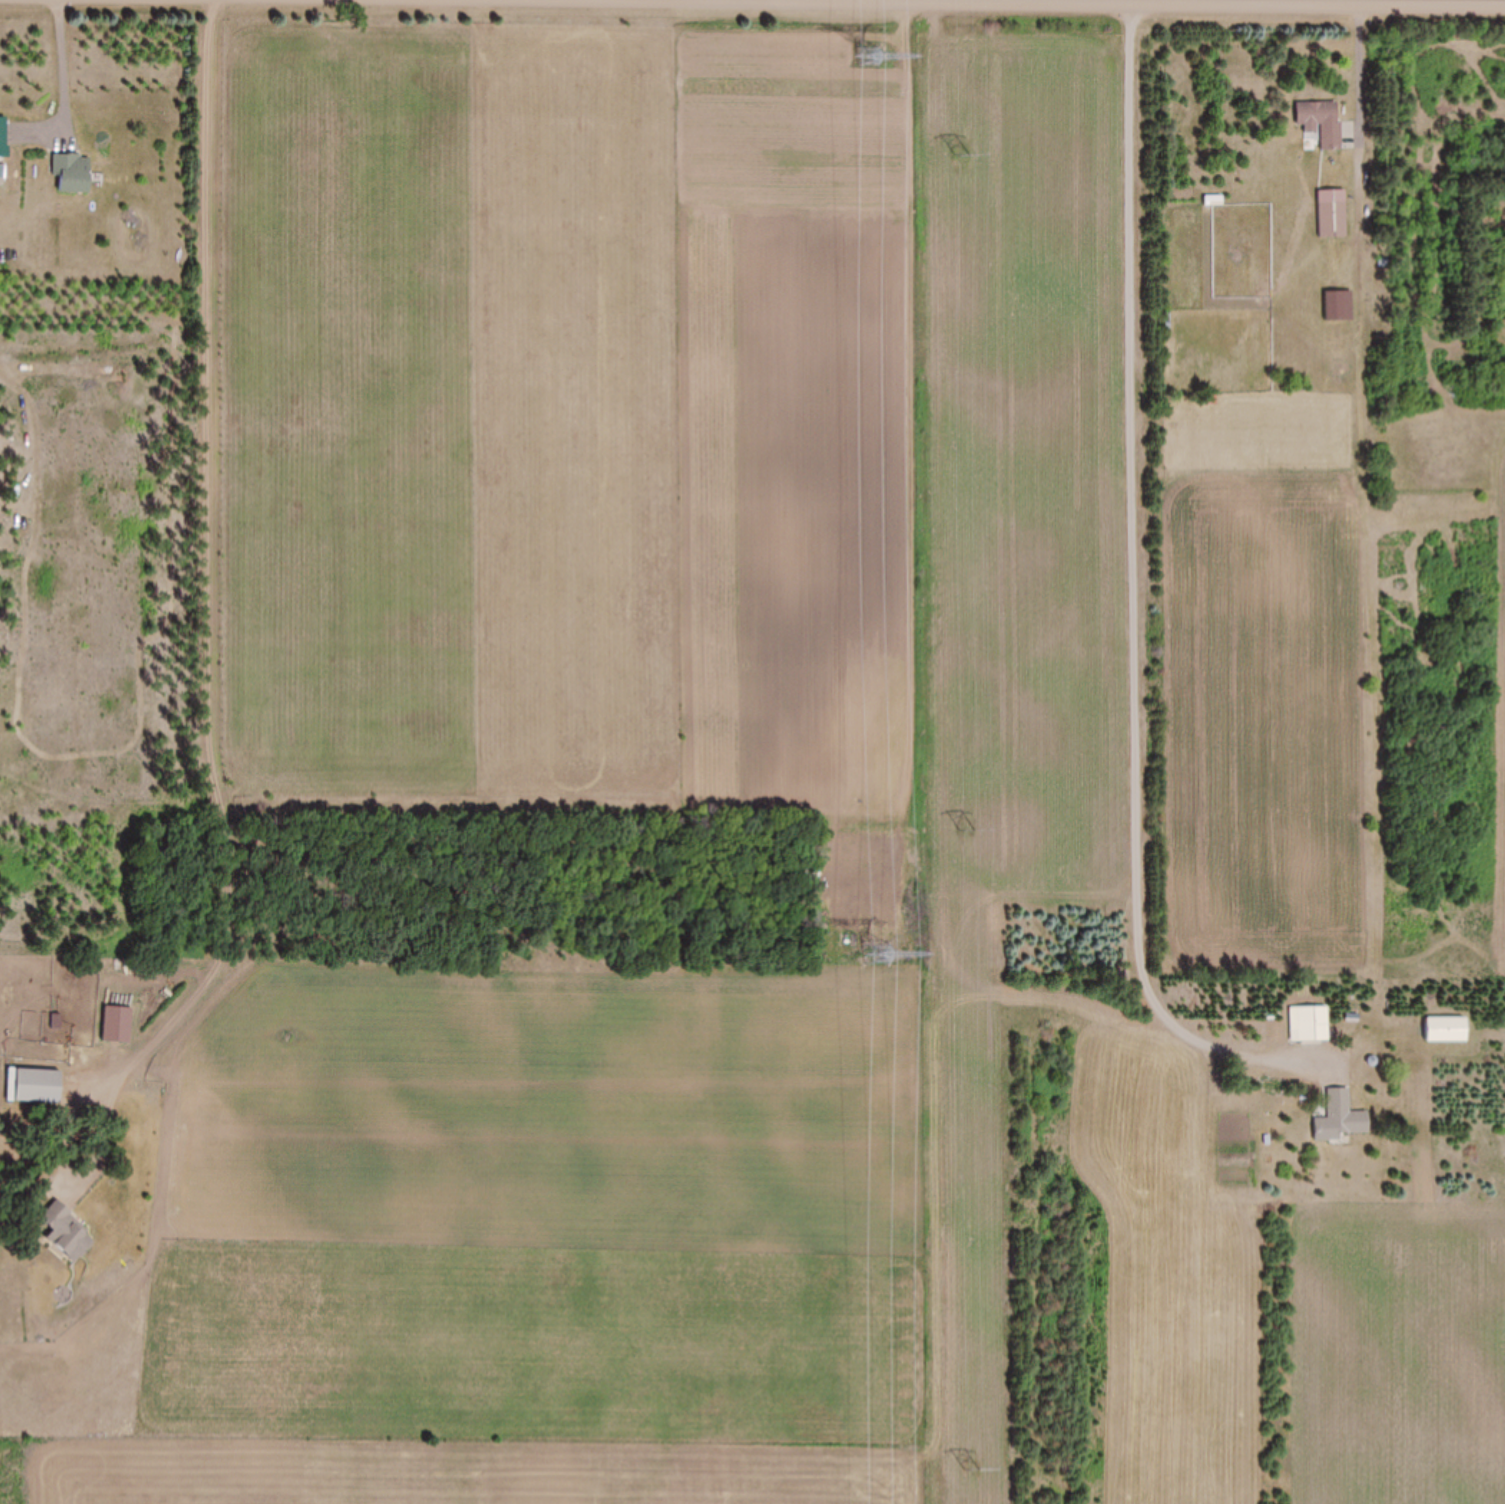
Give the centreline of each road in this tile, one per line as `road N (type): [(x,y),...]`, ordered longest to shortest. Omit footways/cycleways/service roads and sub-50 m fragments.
road 1 (residential): [(1504,5),(752,0)]

